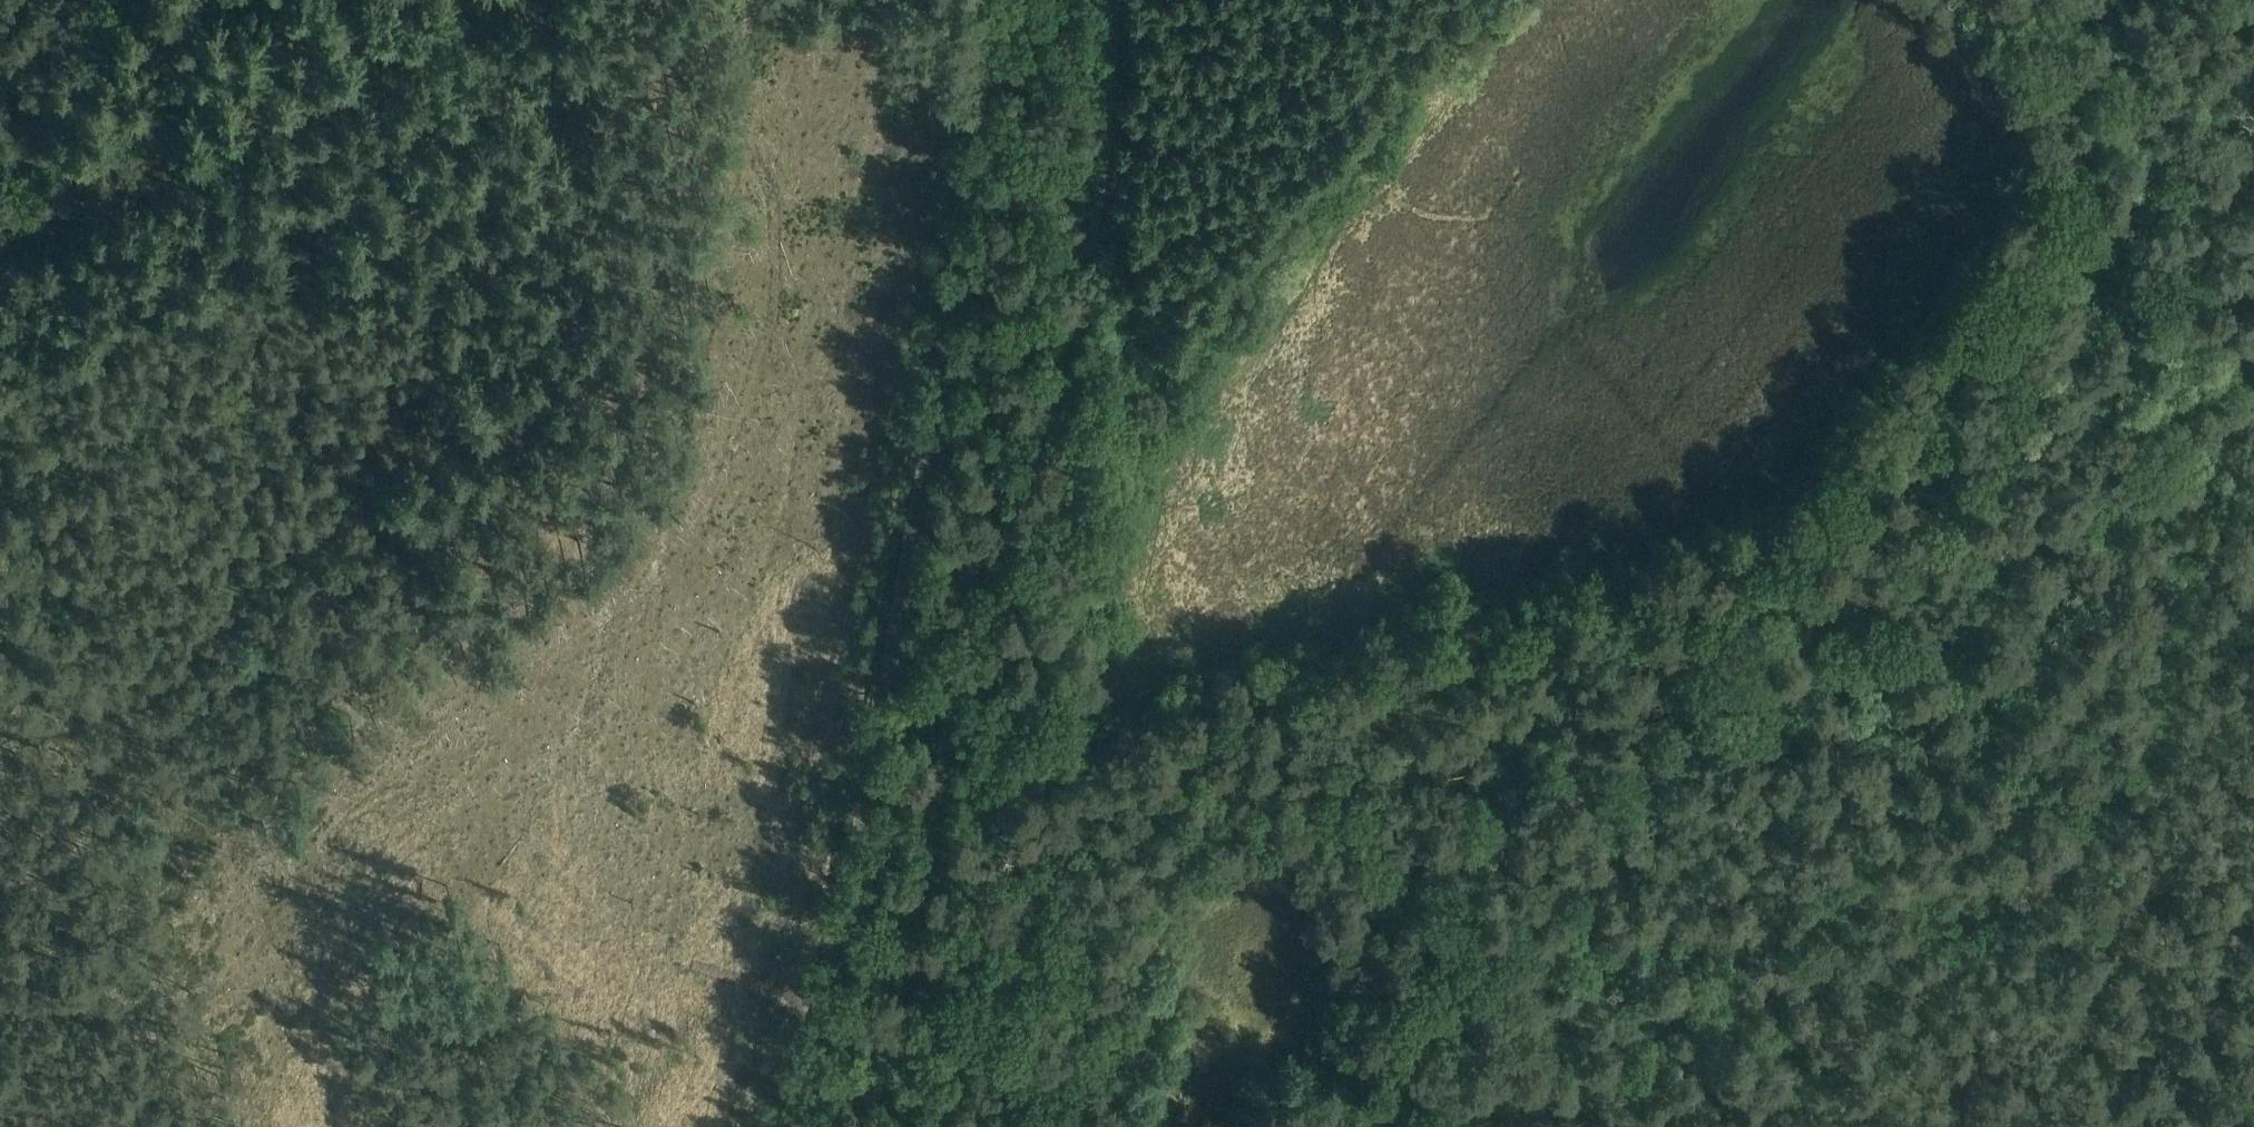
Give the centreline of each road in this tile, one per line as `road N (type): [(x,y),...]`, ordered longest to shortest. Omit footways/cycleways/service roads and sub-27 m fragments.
road 1 (tertiary): [(811,1126),(1012,0)]
road 2 (track): [(1798,1126),(2016,909),(2124,787),(2164,704),(2235,476),(2253,439)]

